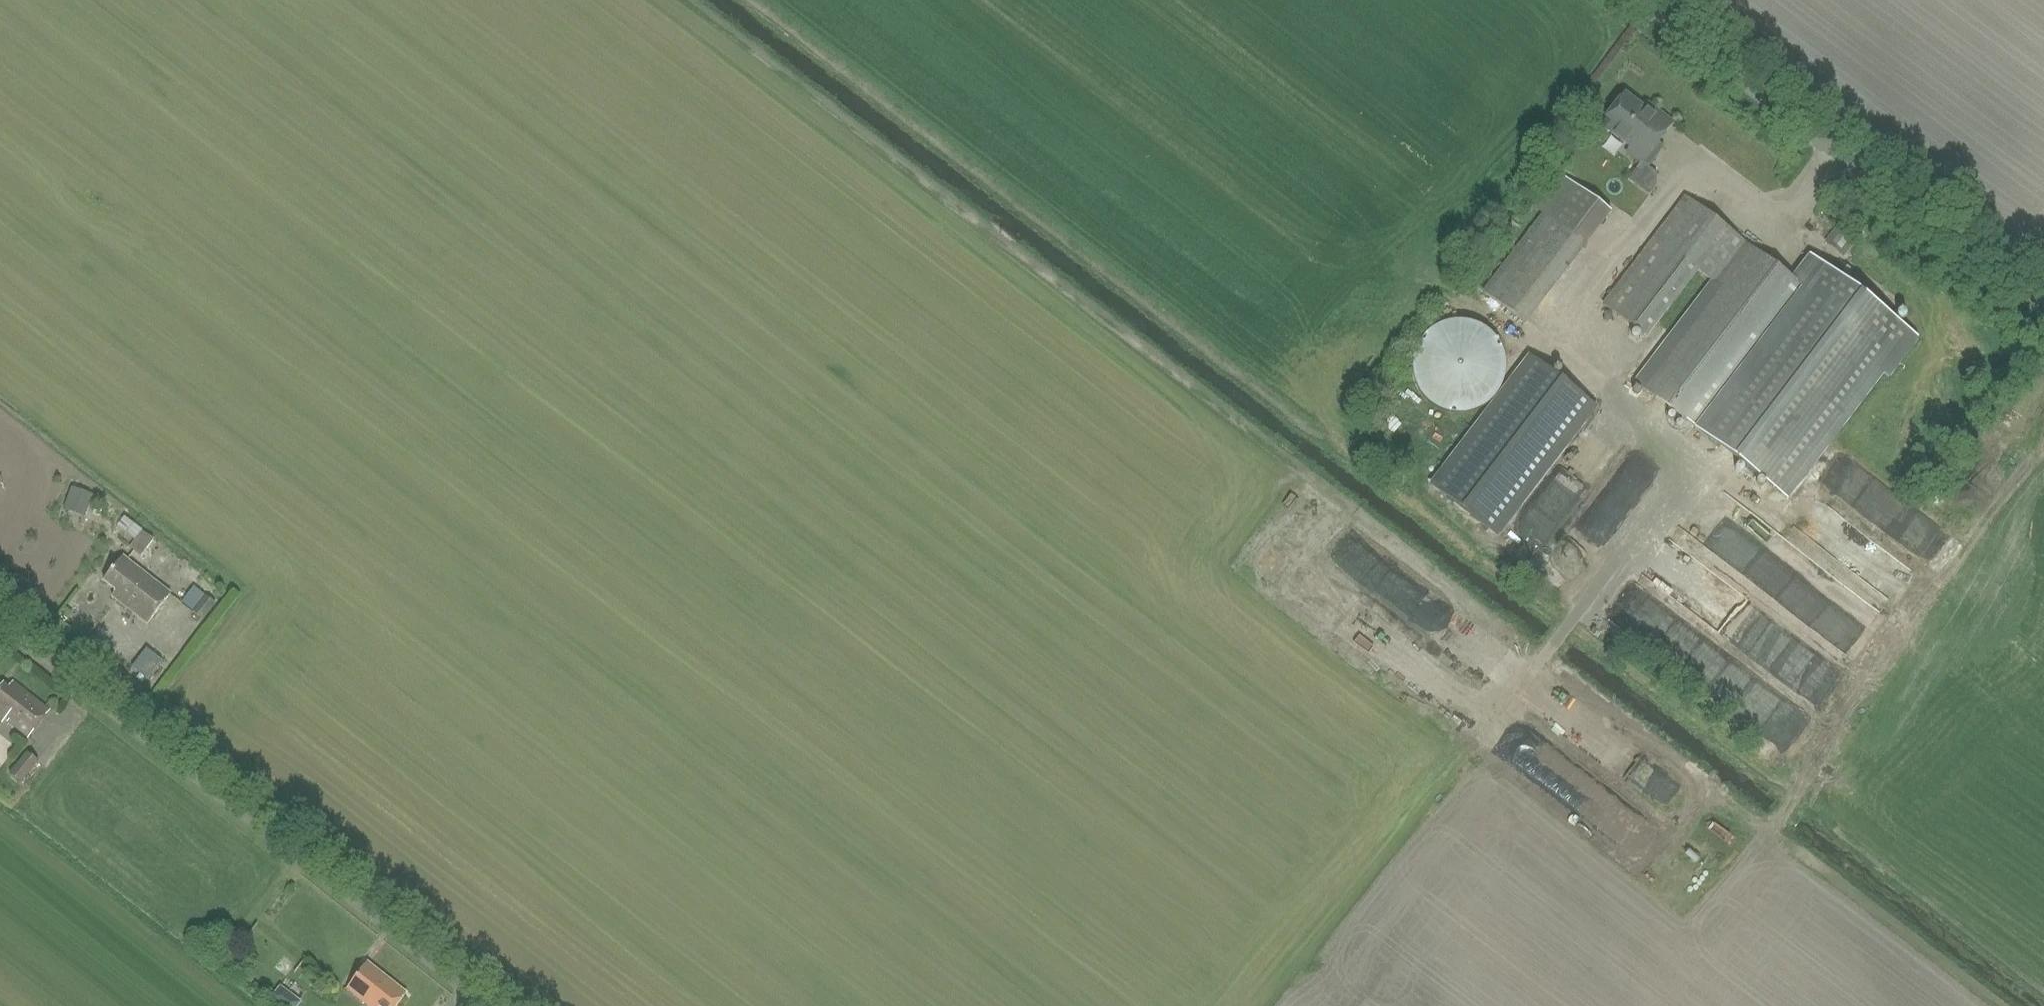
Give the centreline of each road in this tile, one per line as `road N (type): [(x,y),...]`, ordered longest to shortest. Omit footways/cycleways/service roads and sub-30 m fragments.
road 1 (unclassified): [(481,1005),(0,627)]
road 2 (unclassified): [(2043,304),(1640,0)]

